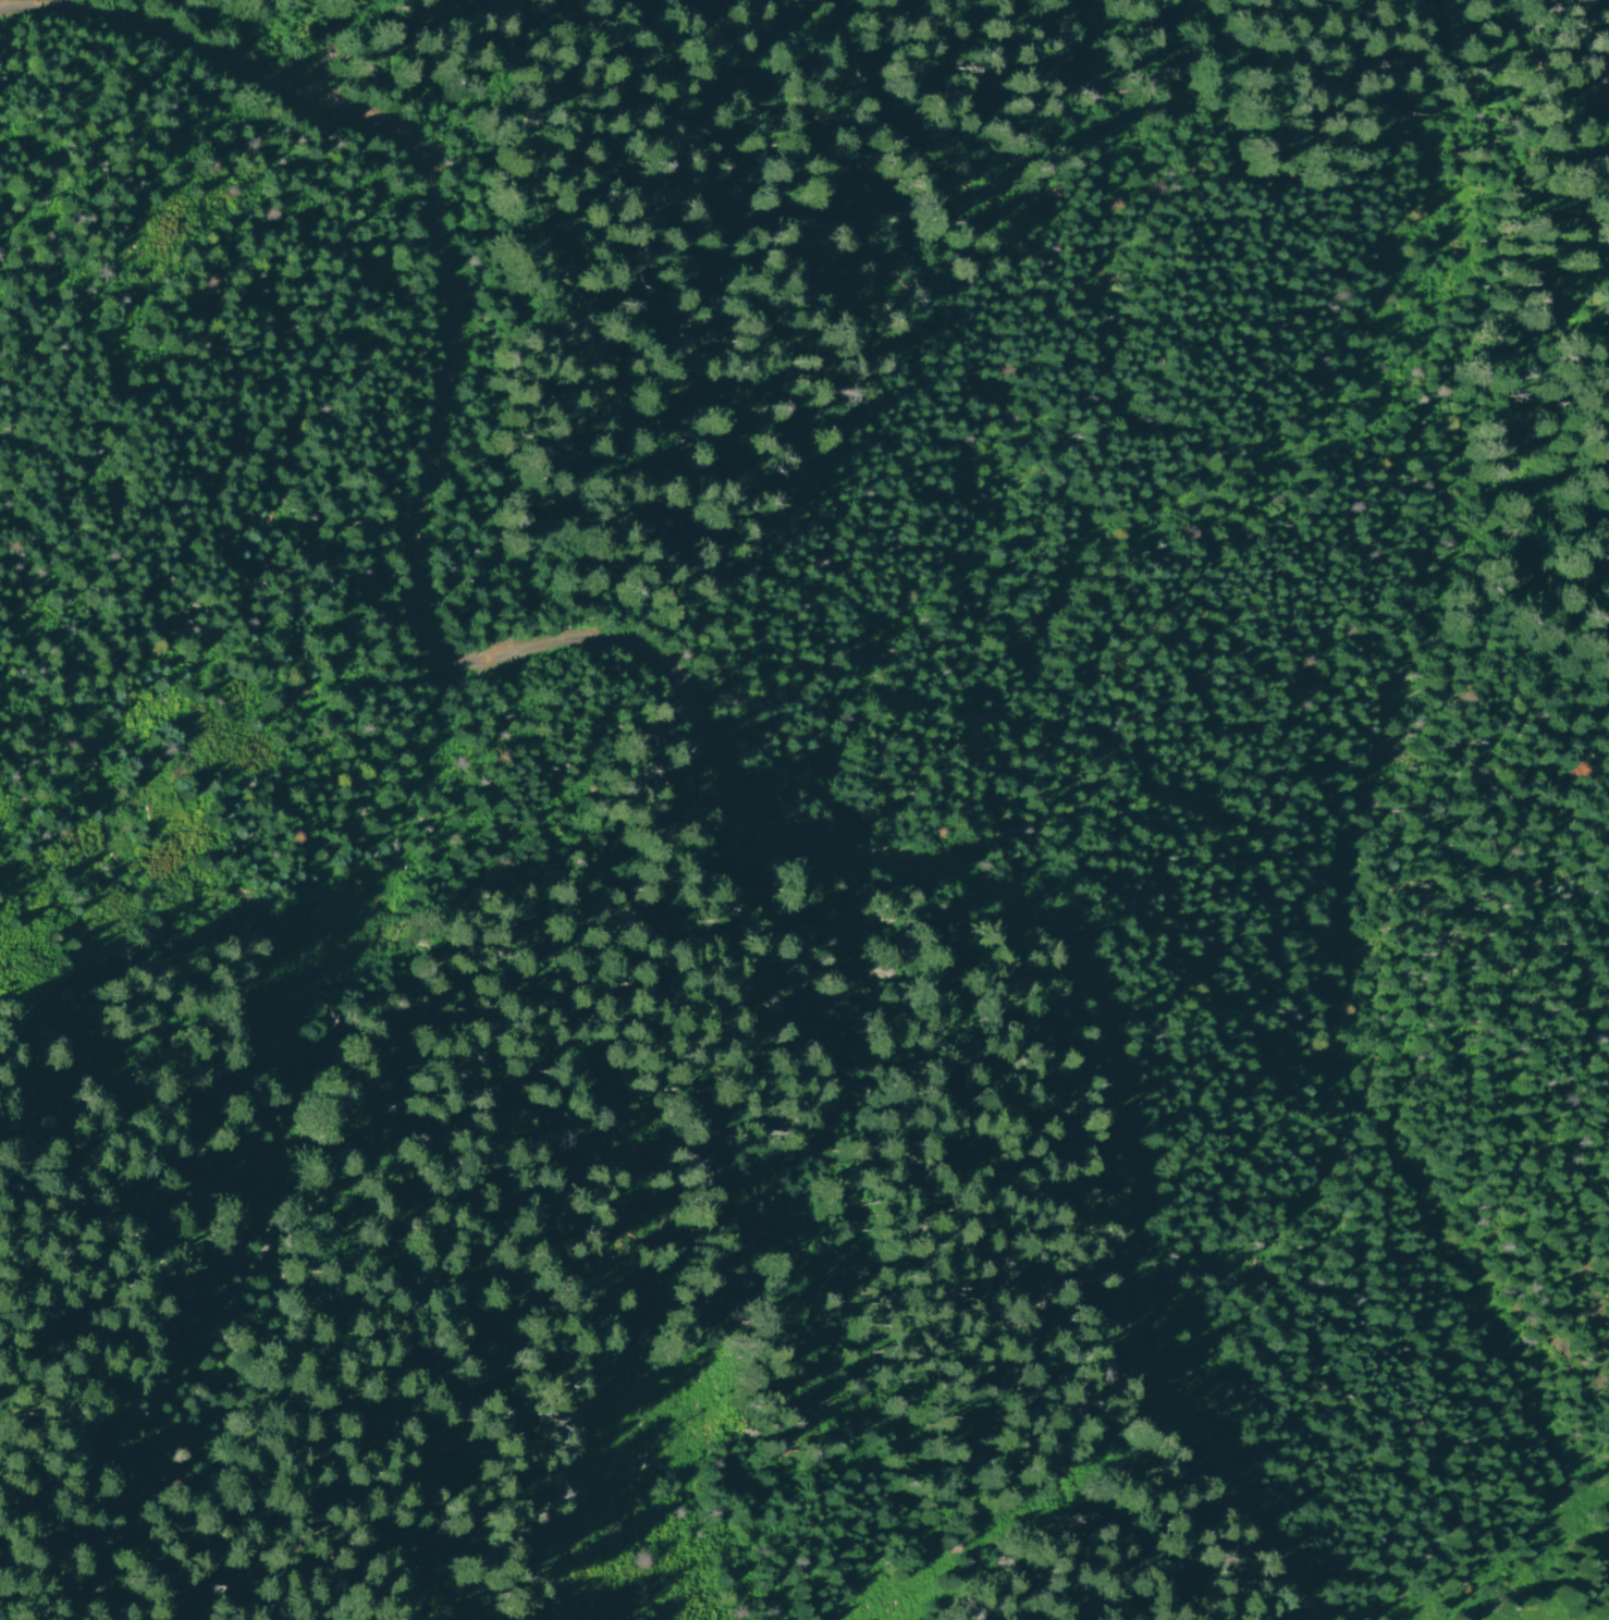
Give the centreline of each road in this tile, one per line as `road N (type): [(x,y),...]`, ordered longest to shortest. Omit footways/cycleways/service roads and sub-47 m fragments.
road 1 (residential): [(0,11),(32,5),(109,15),(410,132),(432,152),(444,184),(460,323),(456,383),(413,564),(416,621),(430,649),(456,659),(575,637),(624,642),(667,663),(726,774),(790,836),(917,862),(993,888),(1084,945),(1121,1027),(1140,1155),(1132,1288),(1150,1372),(1221,1447),(1313,1619)]

